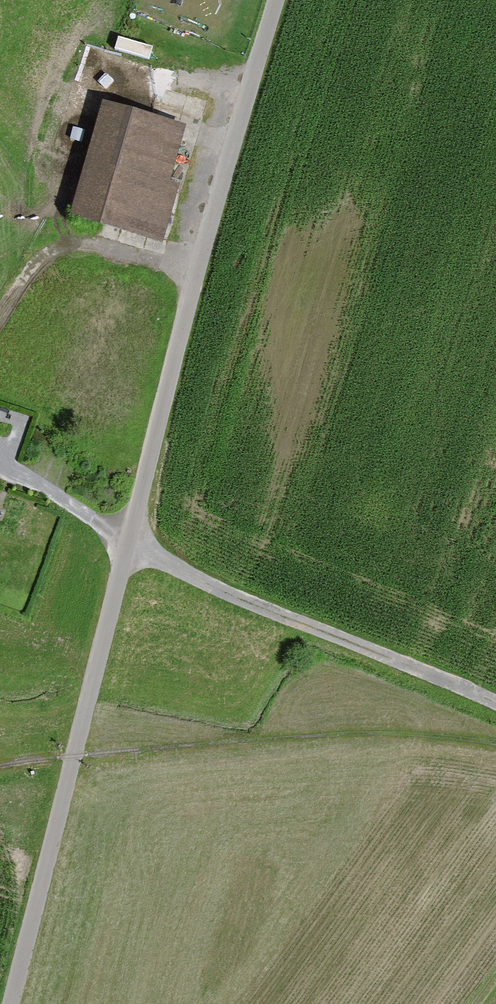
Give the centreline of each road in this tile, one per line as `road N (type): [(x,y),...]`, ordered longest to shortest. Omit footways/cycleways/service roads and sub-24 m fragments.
road 1 (unclassified): [(12,1003),(199,260),(284,0)]
road 2 (track): [(133,530),(171,567),(495,702)]
road 3 (track): [(0,314),(41,253),(114,240),(199,260)]

